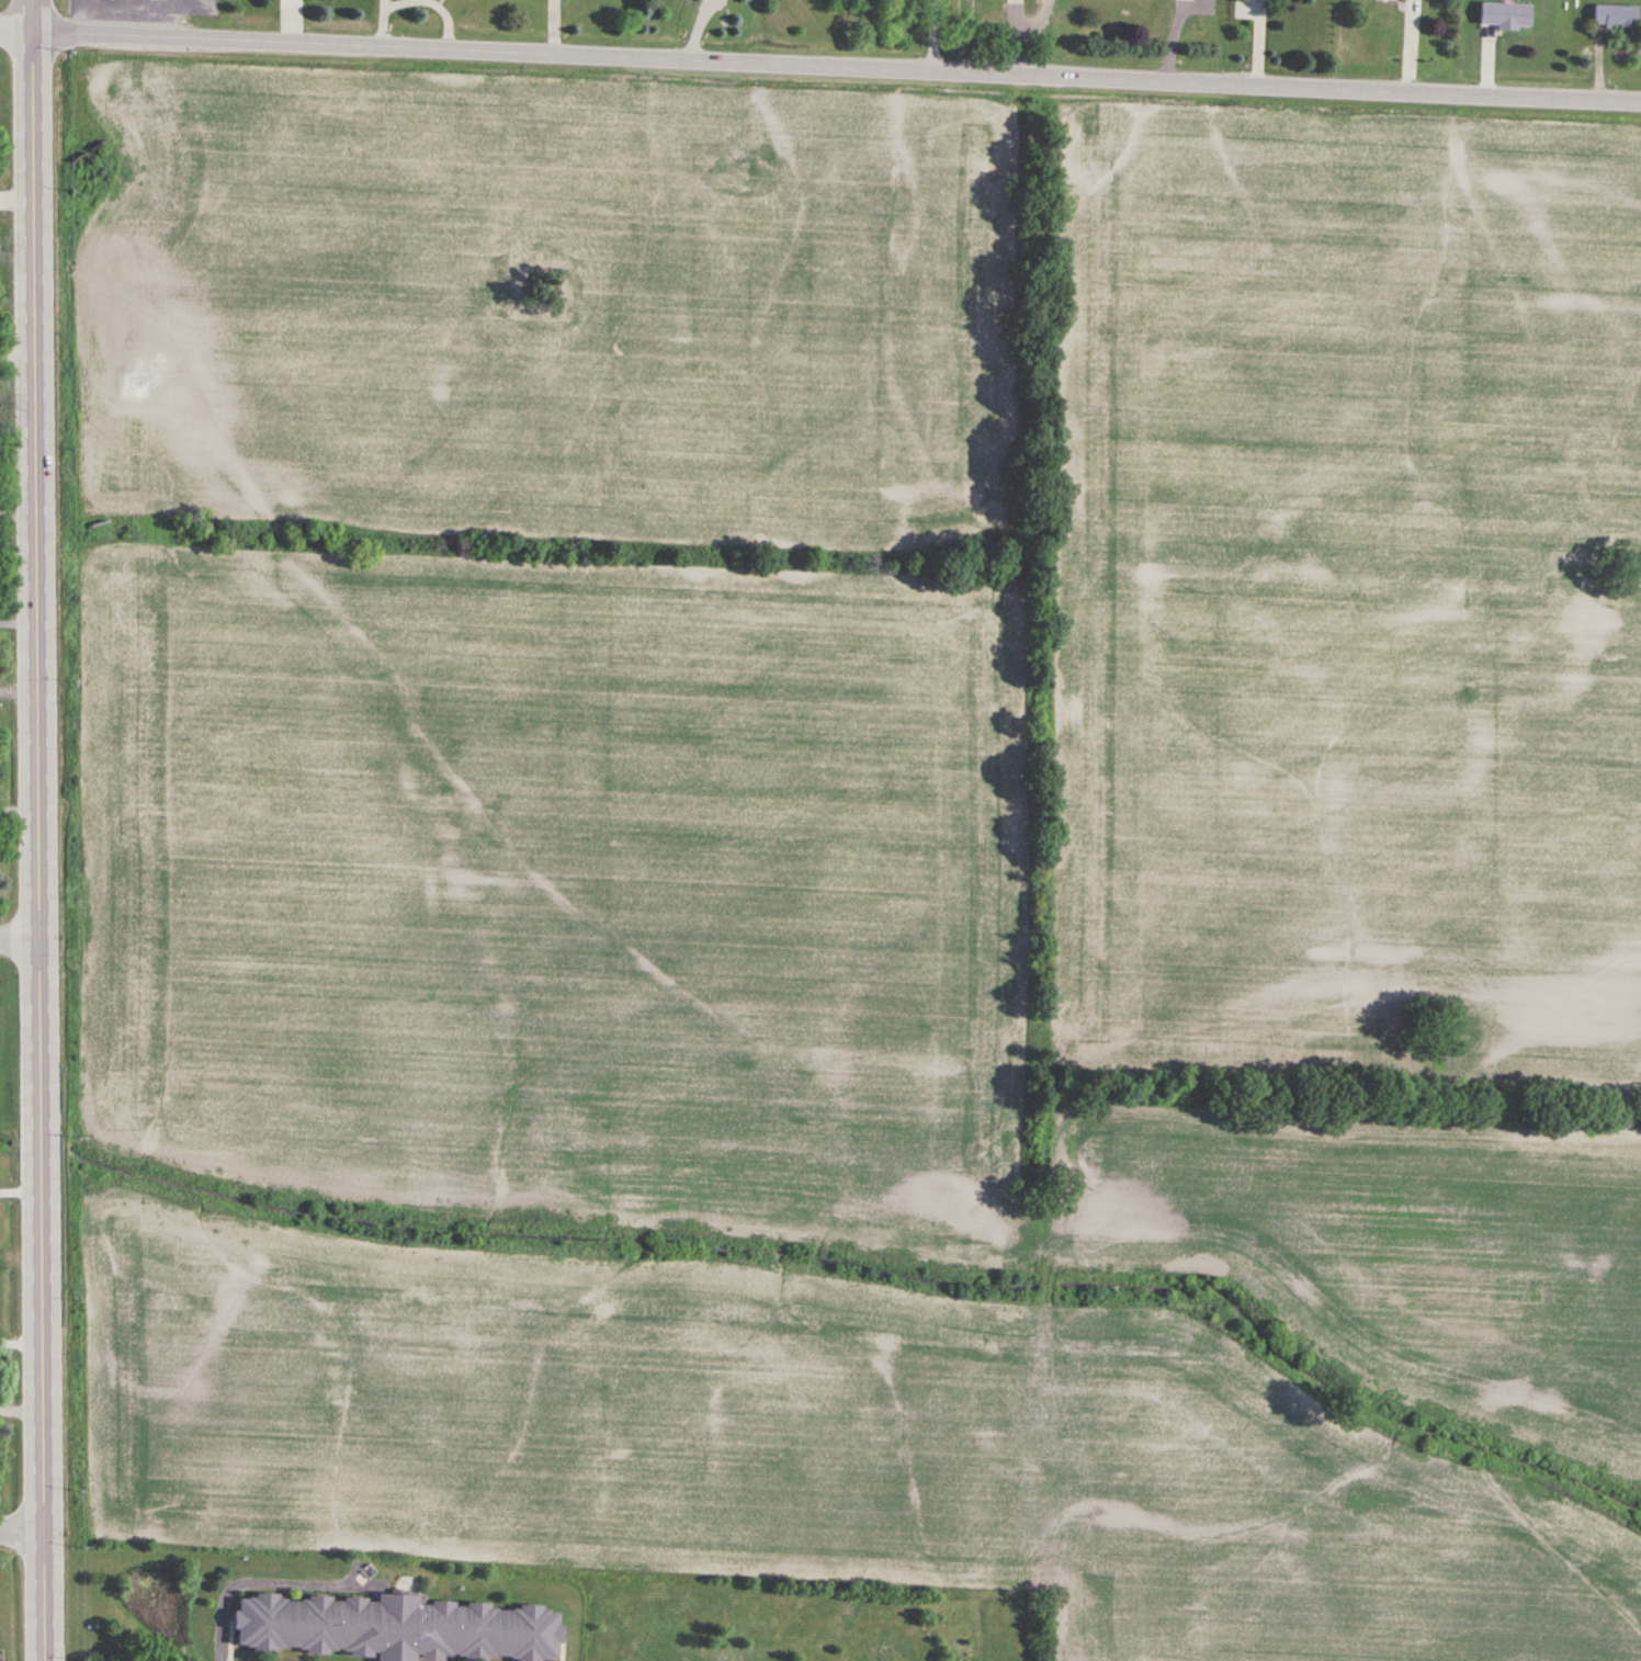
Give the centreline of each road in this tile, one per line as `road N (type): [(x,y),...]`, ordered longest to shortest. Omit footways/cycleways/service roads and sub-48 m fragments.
road 1 (secondary): [(49,1660),(35,0)]
road 2 (residential): [(0,27),(1640,101)]

